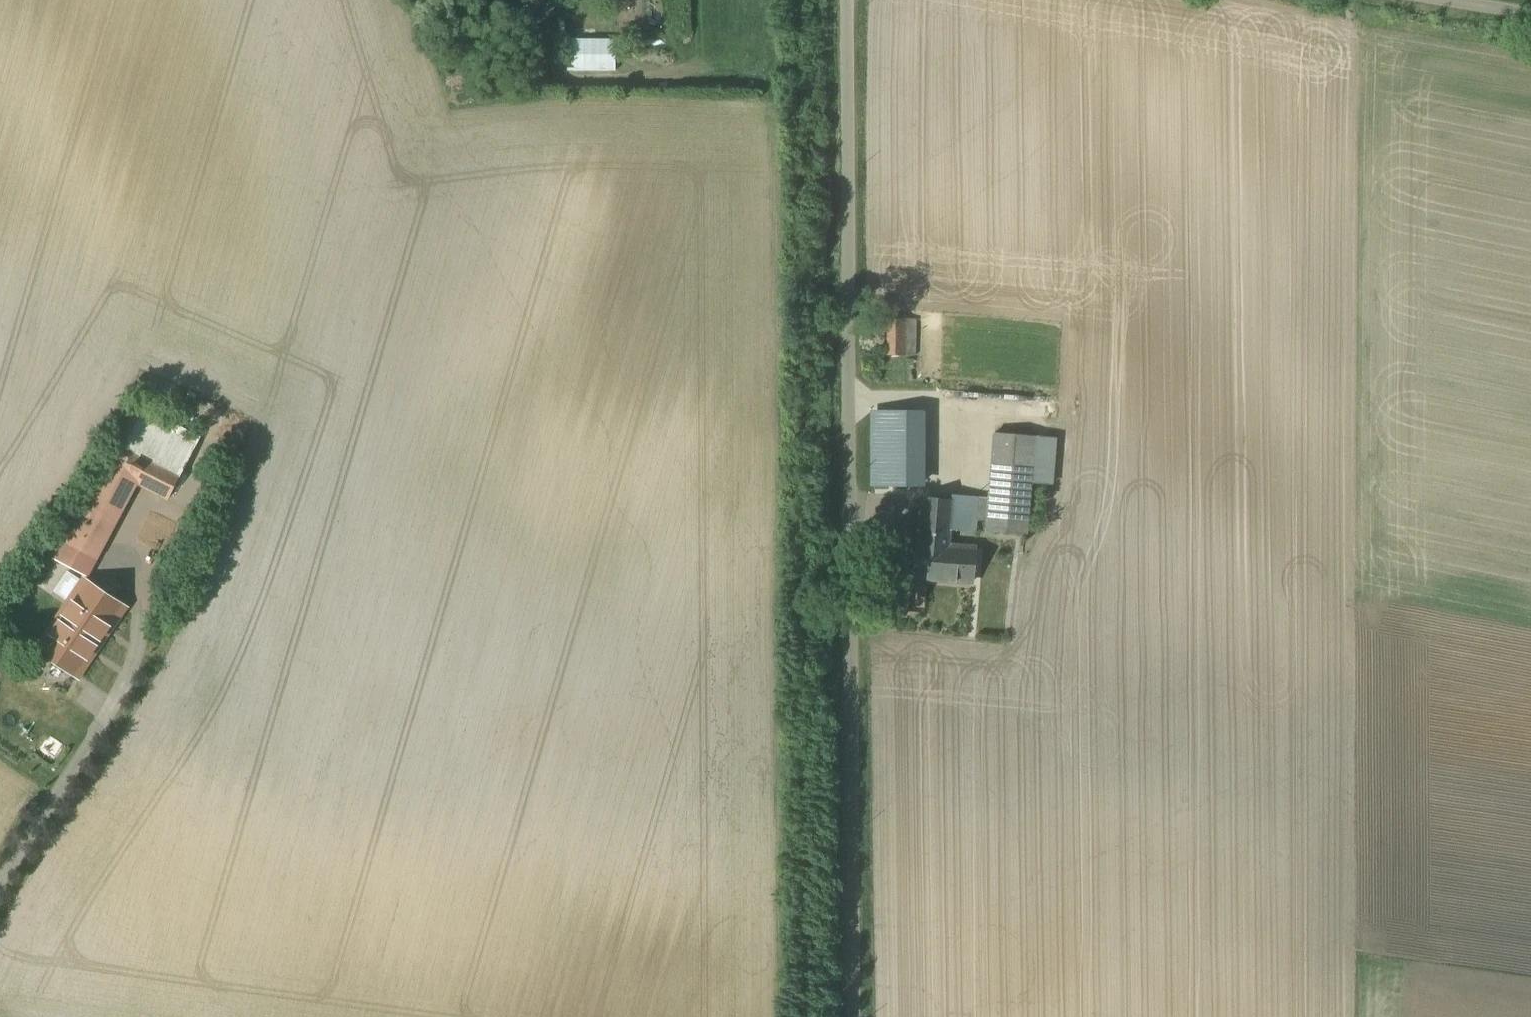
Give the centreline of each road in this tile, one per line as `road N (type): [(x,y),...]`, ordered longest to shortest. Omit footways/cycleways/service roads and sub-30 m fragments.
road 1 (unclassified): [(854,1016),(847,0)]
road 2 (unclassified): [(1530,24),(1402,0)]

